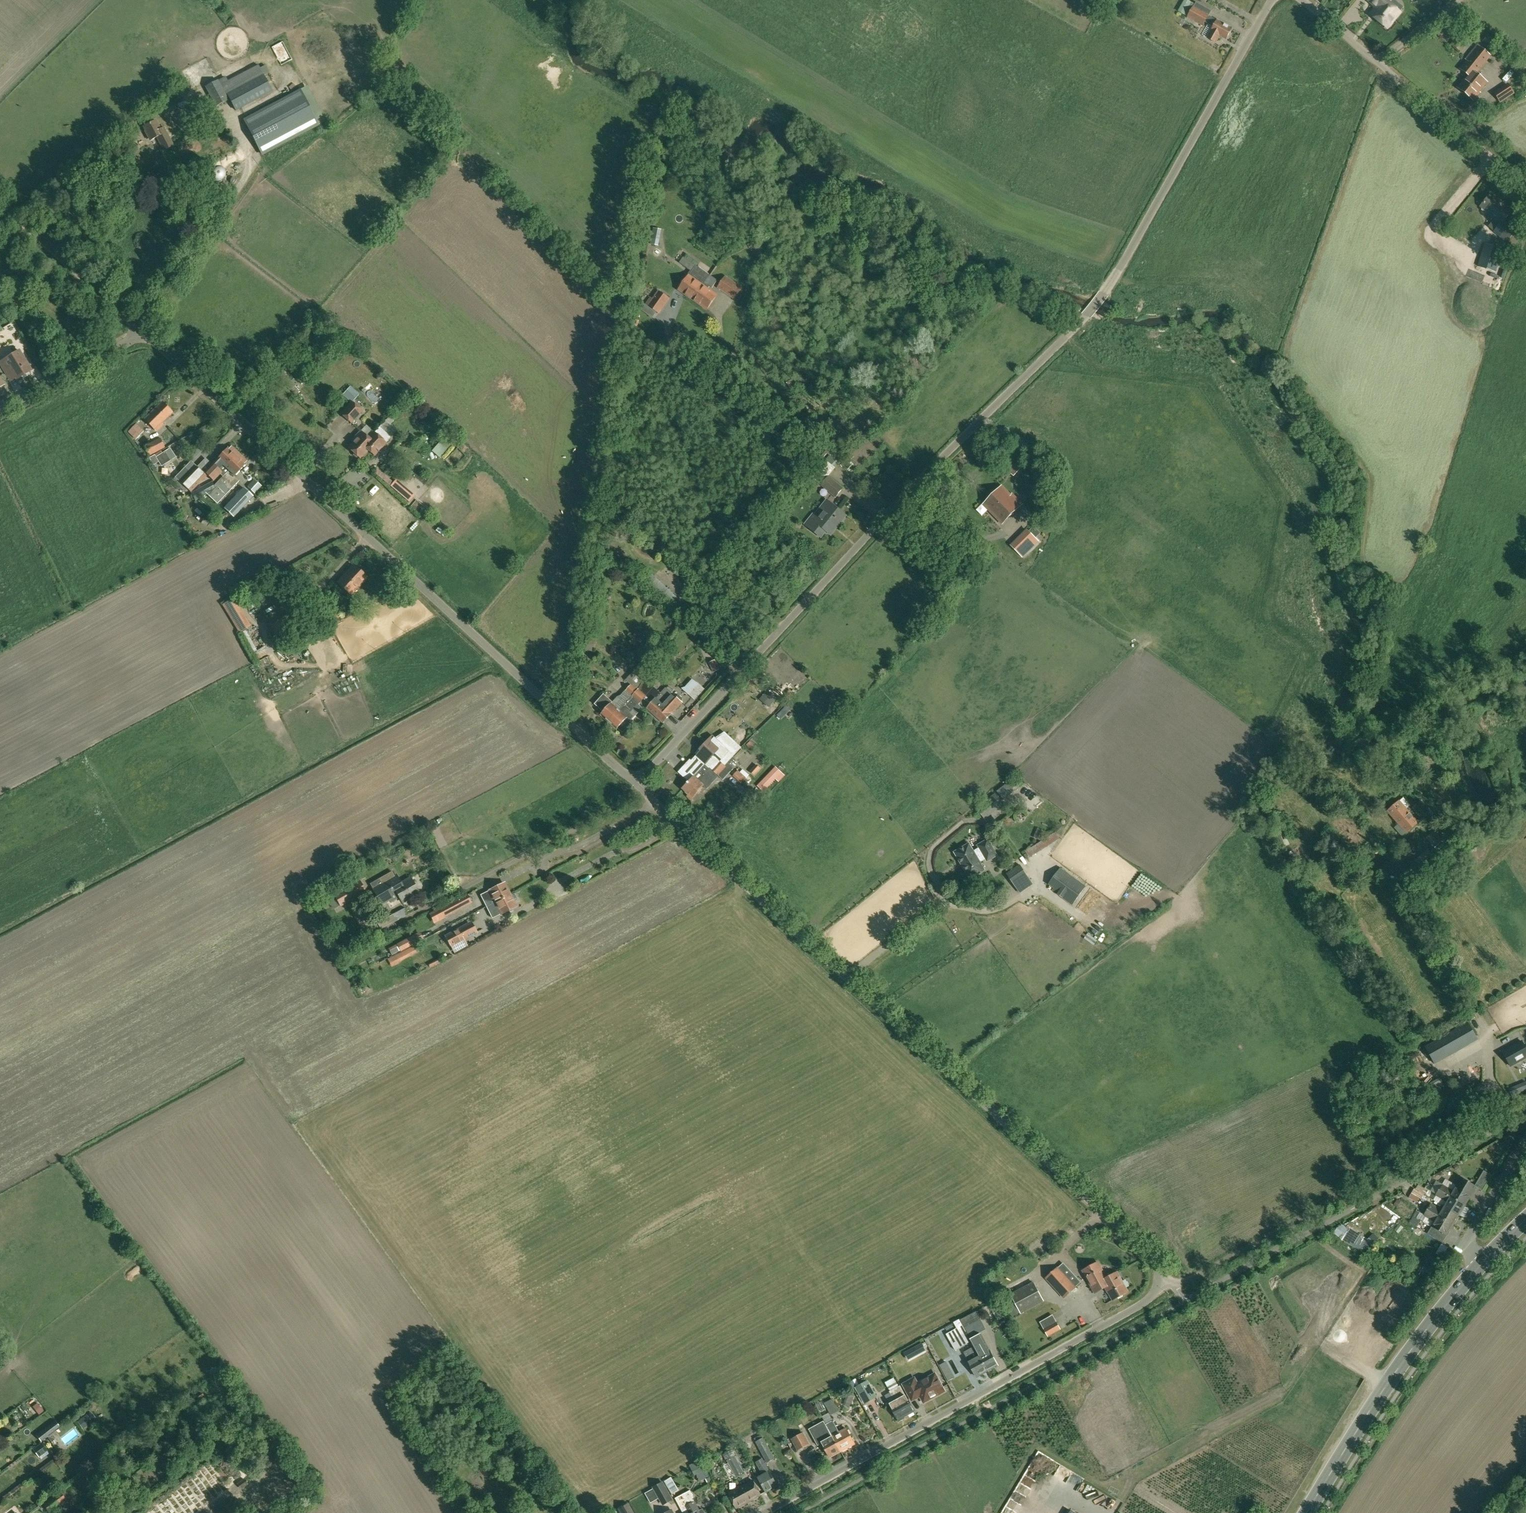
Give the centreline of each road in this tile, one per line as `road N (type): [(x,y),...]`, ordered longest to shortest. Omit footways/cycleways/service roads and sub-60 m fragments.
road 1 (unclassified): [(762,1512),(1143,1303),(1165,1281),(1143,1249),(636,784)]
road 2 (unclassified): [(636,784),(1087,316),(1272,0)]
road 3 (unclassified): [(636,784),(142,330)]
road 4 (secondary): [(1478,1269),(1381,1392),(1308,1512)]
road 5 (unclassified): [(1525,187),(1301,0)]
road 6 (unclassified): [(142,330),(0,201)]
road 7 (residential): [(0,409),(142,330)]
road 8 (residential): [(1525,1134),(1467,1239),(1478,1269)]

